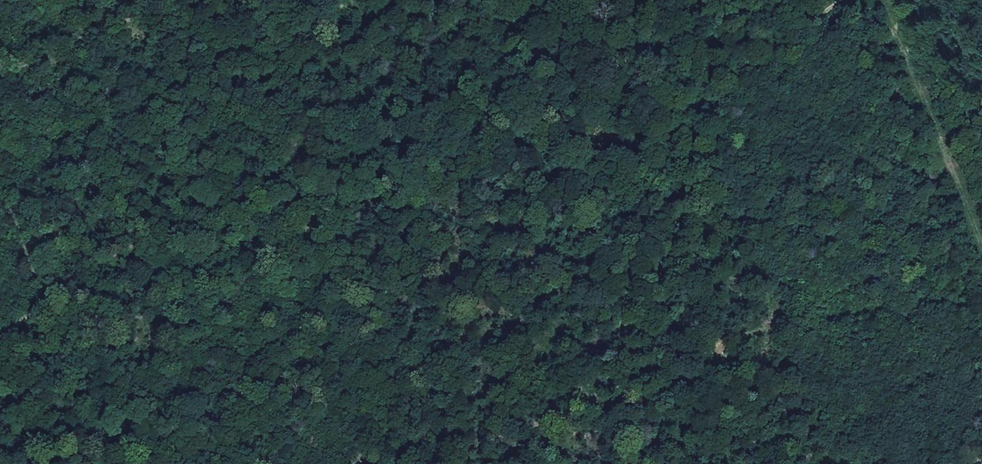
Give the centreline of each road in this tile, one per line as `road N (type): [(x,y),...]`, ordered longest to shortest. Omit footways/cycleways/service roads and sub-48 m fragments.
road 1 (track): [(0,317),(45,290),(152,252),(262,247),(490,112),(662,75),(747,67),(840,0)]
road 2 (track): [(885,0),(981,248)]
road 3 (track): [(0,169),(45,290)]

